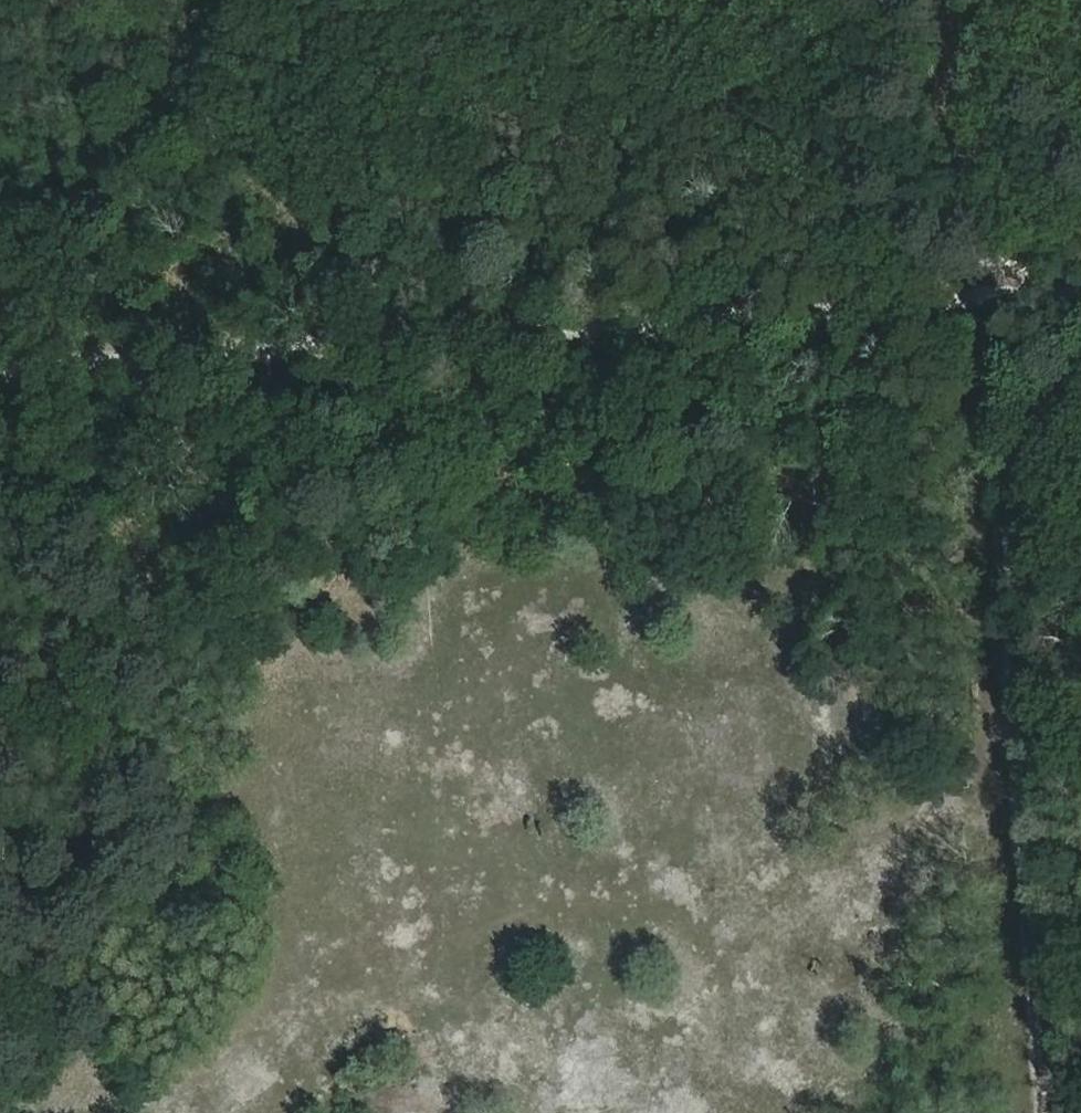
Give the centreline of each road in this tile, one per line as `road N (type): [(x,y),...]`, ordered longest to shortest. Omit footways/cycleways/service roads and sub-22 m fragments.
road 1 (track): [(1040,1112),(964,0)]
road 2 (track): [(1080,275),(0,348)]

